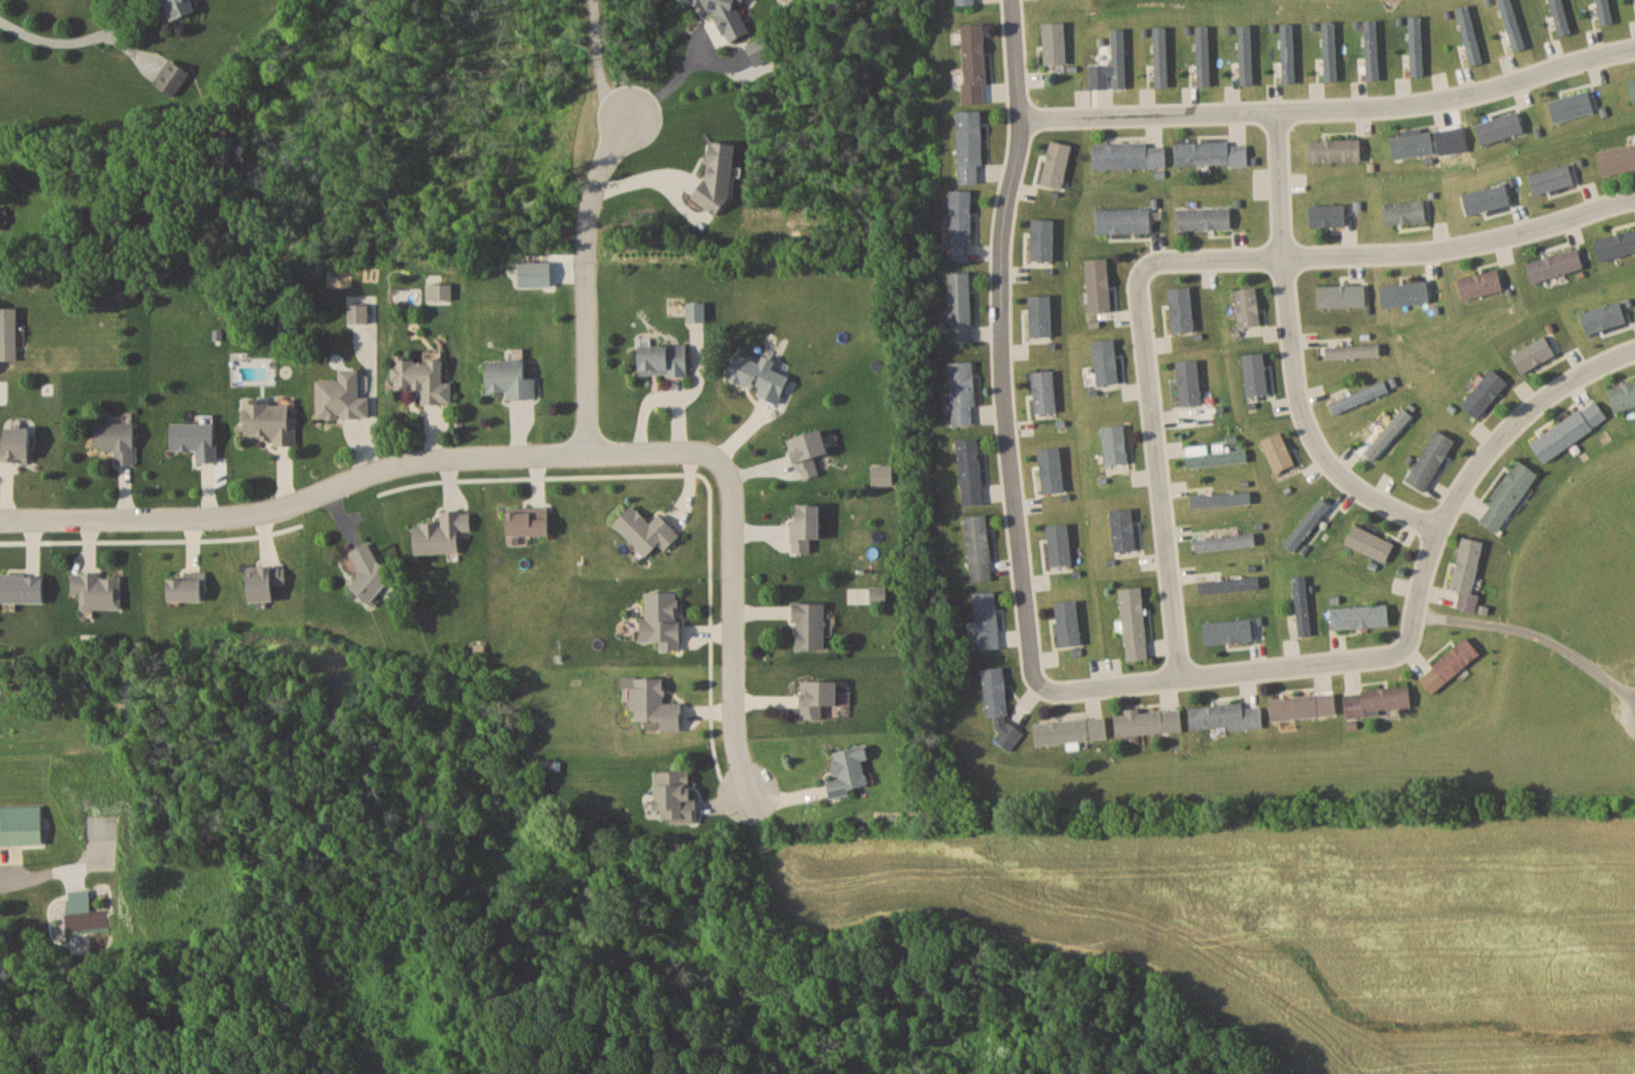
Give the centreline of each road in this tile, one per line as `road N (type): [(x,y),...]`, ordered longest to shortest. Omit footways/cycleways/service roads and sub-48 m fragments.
road 1 (residential): [(0,520),(249,512),(427,457),(711,453)]
road 2 (residential): [(1010,0),(1018,121),(1001,236),(999,374),(1032,674)]
road 3 (residential): [(1018,121),(1423,102),(1634,48)]
road 4 (residential): [(1634,197),(1419,251),(1175,258),(1139,270)]
road 5 (residential): [(1274,110),(1298,399),(1315,439),(1351,483),(1435,531)]
road 6 (residential): [(1139,270),(1179,677)]
road 7 (residential): [(1399,650),(1435,531),(1488,447),(1580,369),(1634,347)]
road 8 (residential): [(1032,674),(1052,690),(1399,650)]
road 9 (residential): [(587,453),(592,218),(631,111)]
road 10 (residential): [(711,453),(729,487),(730,745),(748,792)]

